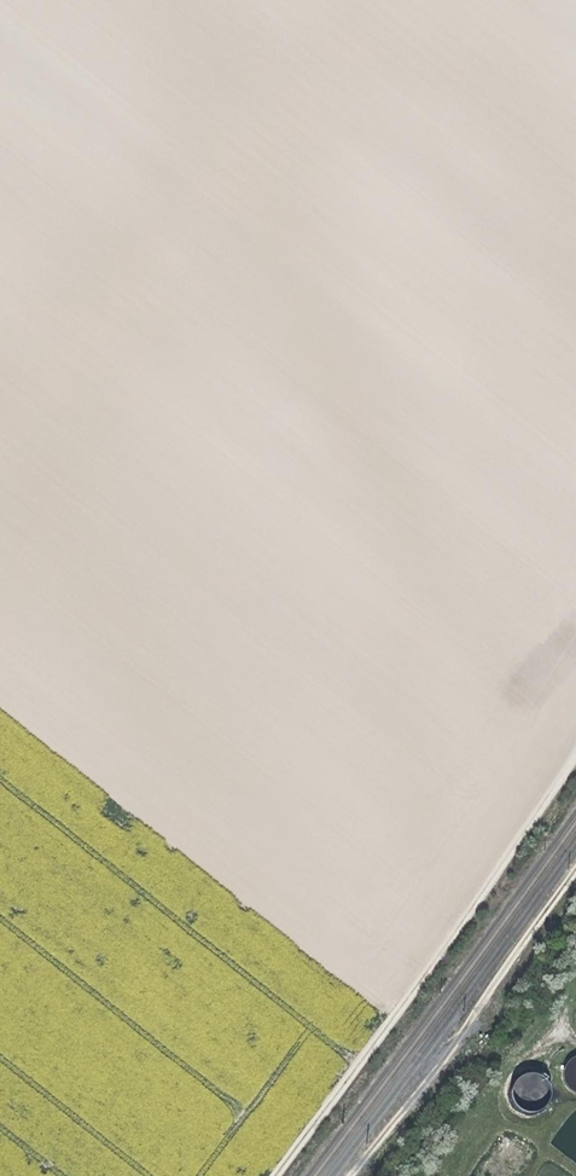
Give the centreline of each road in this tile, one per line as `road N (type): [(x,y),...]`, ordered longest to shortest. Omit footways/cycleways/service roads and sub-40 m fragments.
road 1 (track): [(278,1175),(575,757)]
road 2 (track): [(575,870),(441,1070),(352,1175)]

